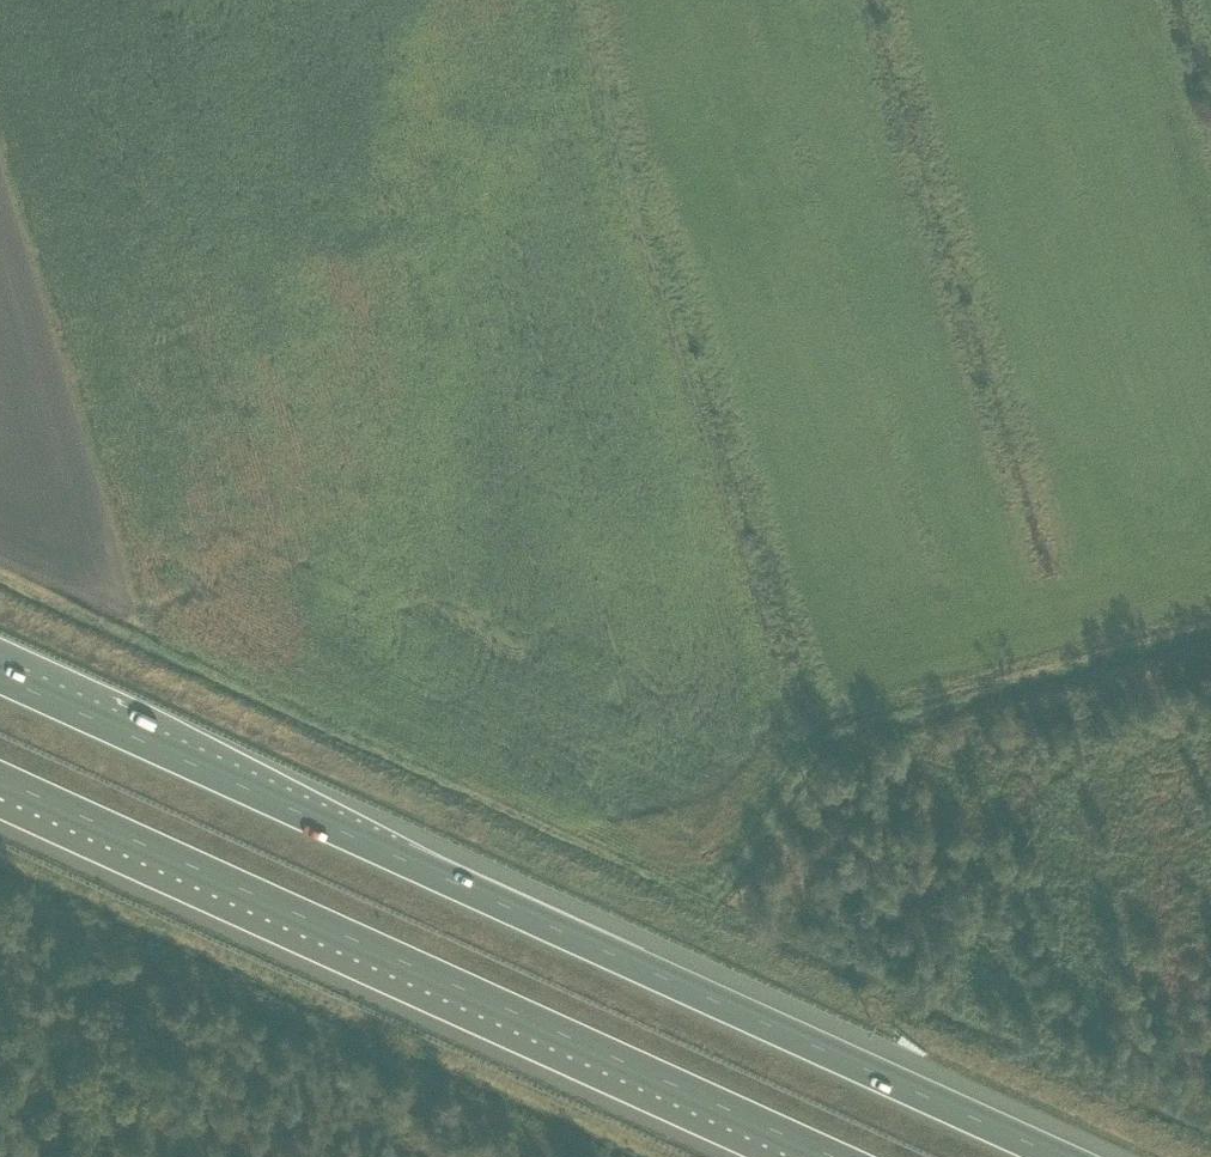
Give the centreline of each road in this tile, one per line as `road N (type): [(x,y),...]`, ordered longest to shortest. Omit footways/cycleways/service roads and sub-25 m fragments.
road 1 (motorway): [(1075,1156),(0,677)]
road 2 (motorway): [(0,778),(846,1156)]

